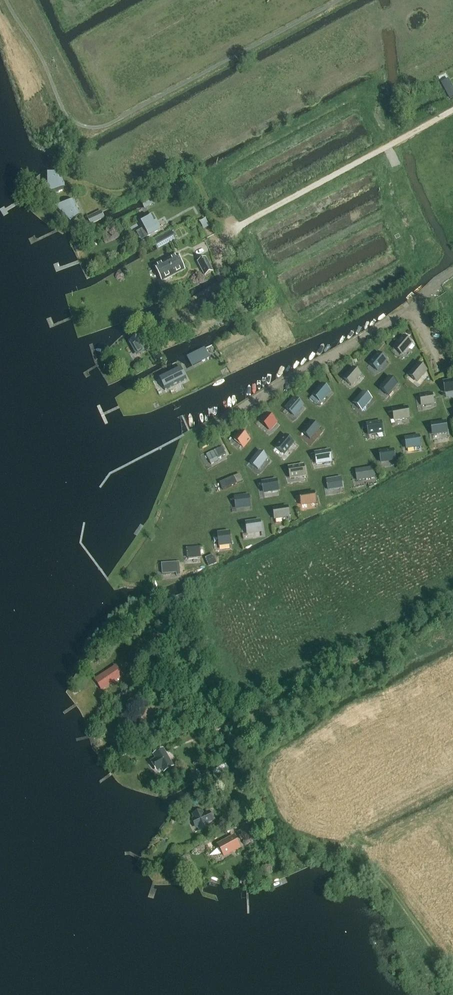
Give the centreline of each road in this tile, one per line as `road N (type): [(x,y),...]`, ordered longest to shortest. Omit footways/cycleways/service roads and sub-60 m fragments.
road 1 (track): [(452,111),(235,229),(219,222),(191,169),(129,192),(90,189)]
road 2 (track): [(452,270),(370,334),(207,428)]
road 3 (track): [(452,606),(221,720)]
road 4 (track): [(280,835),(371,868),(452,971)]

